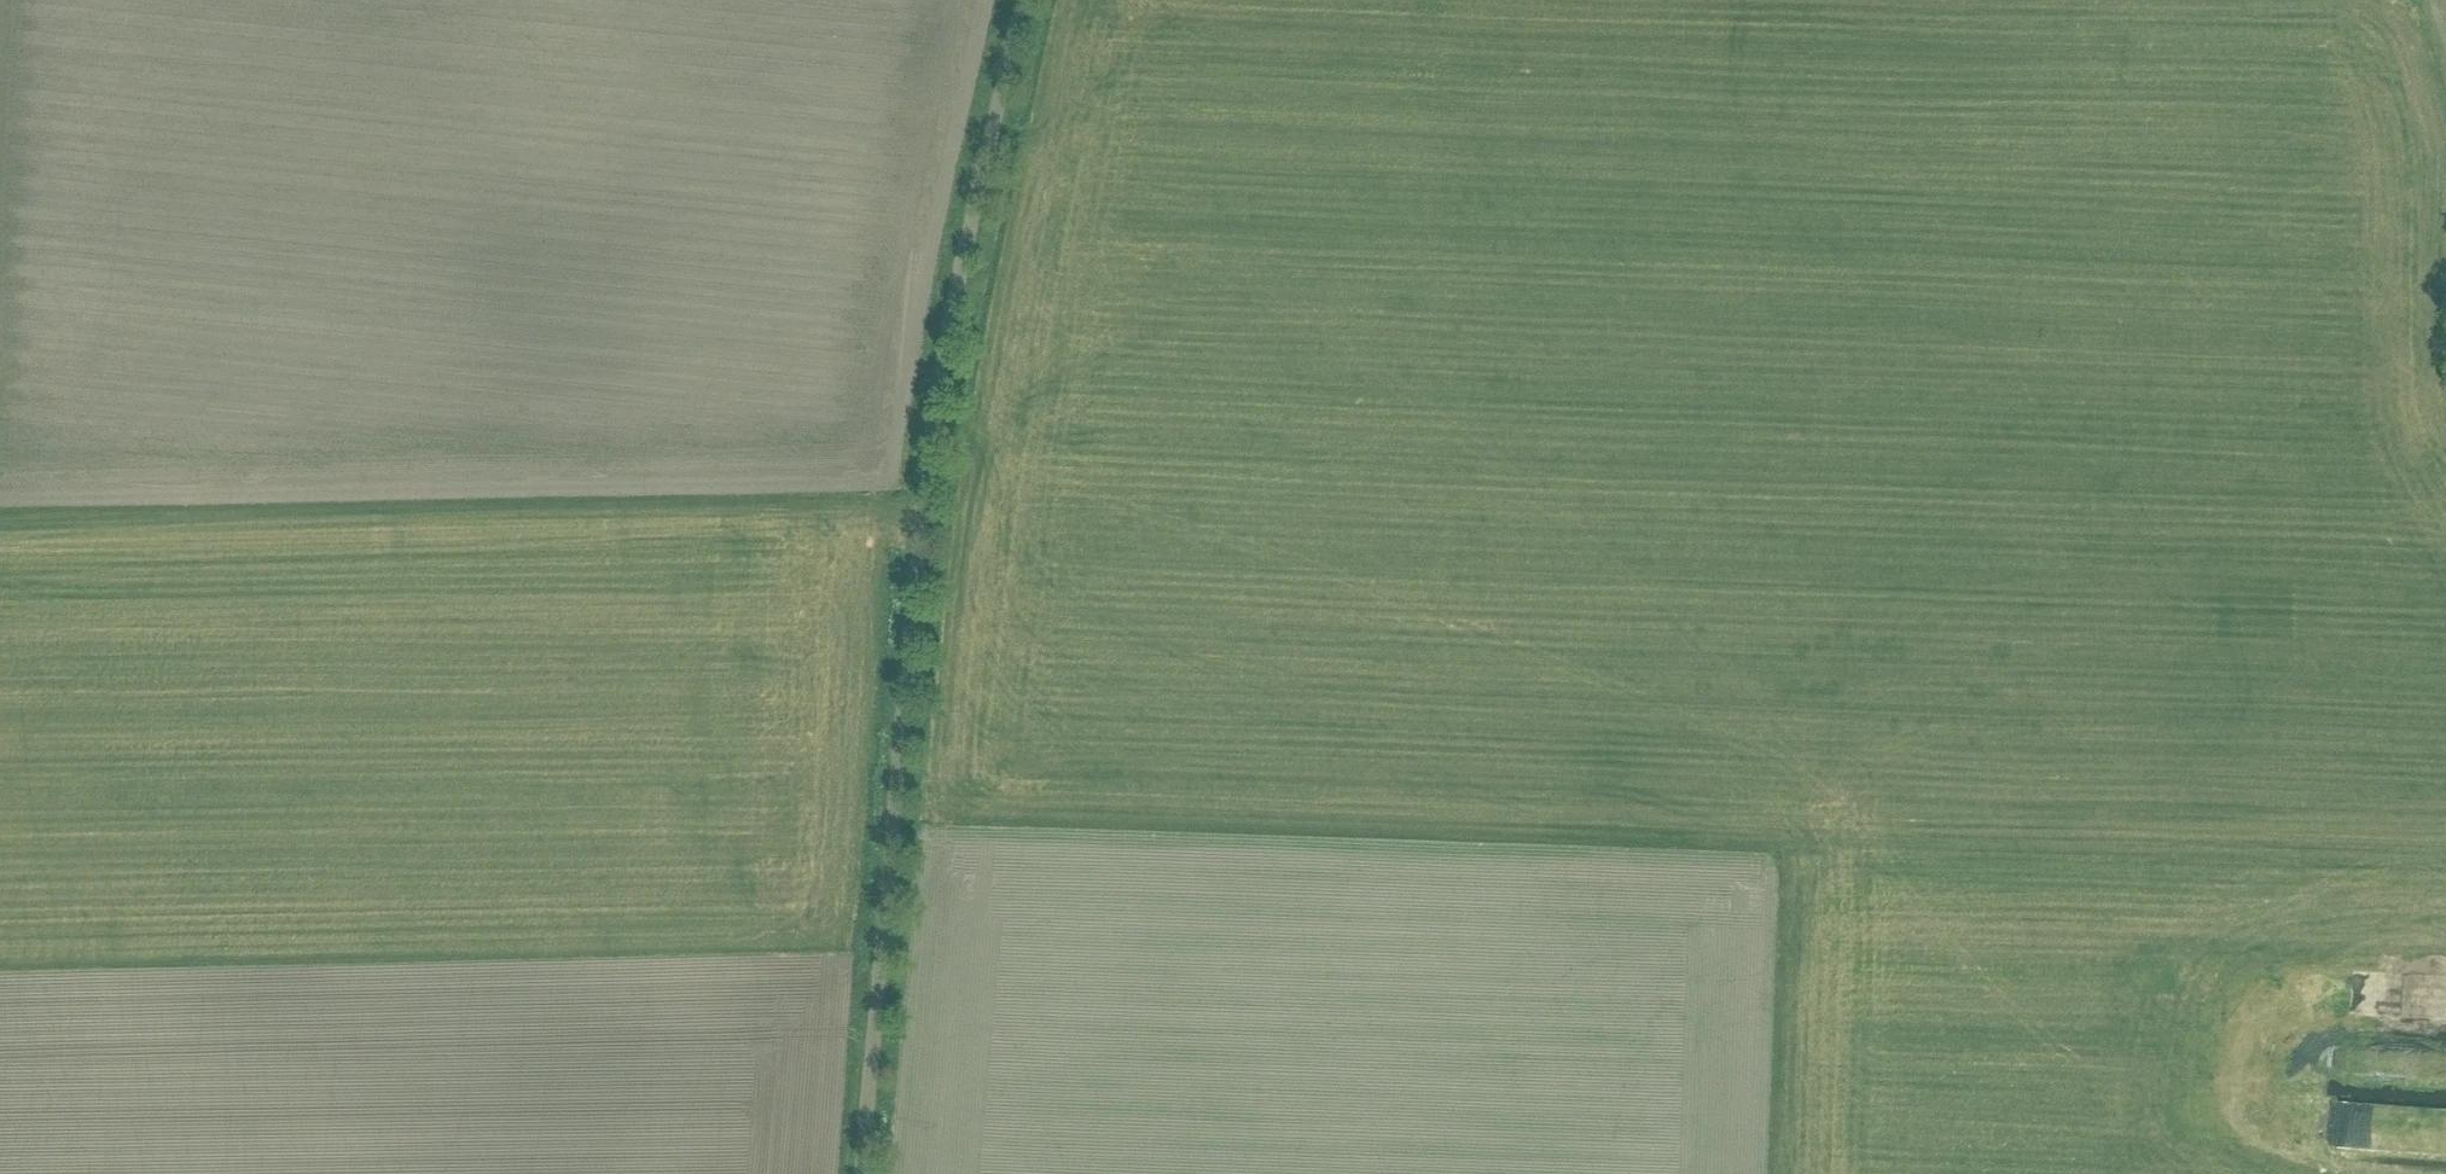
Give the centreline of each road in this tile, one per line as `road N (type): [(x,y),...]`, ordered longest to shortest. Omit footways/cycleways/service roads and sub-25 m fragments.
road 1 (unclassified): [(862,1173),(938,388),(1022,0)]

